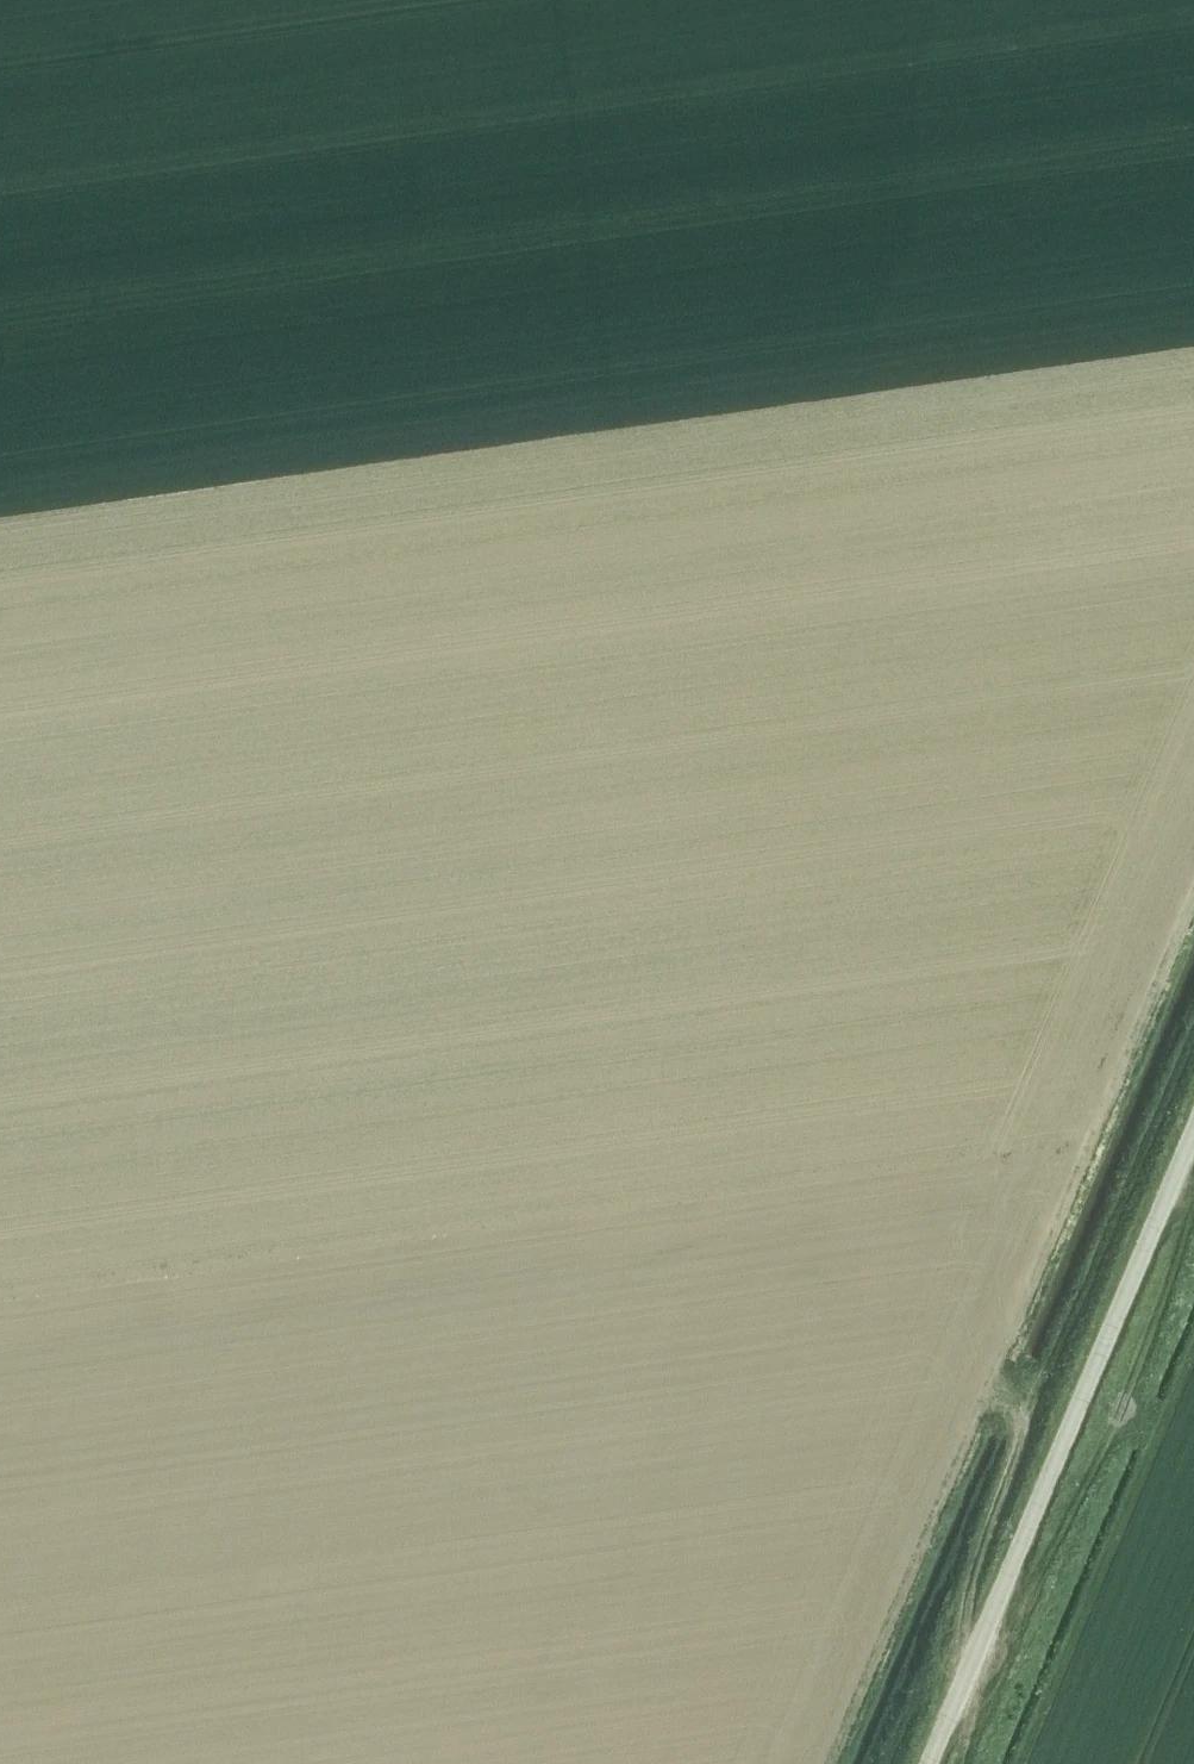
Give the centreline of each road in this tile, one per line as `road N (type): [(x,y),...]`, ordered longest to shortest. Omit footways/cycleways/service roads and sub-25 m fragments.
road 1 (unclassified): [(926,1763),(1193,1127)]

